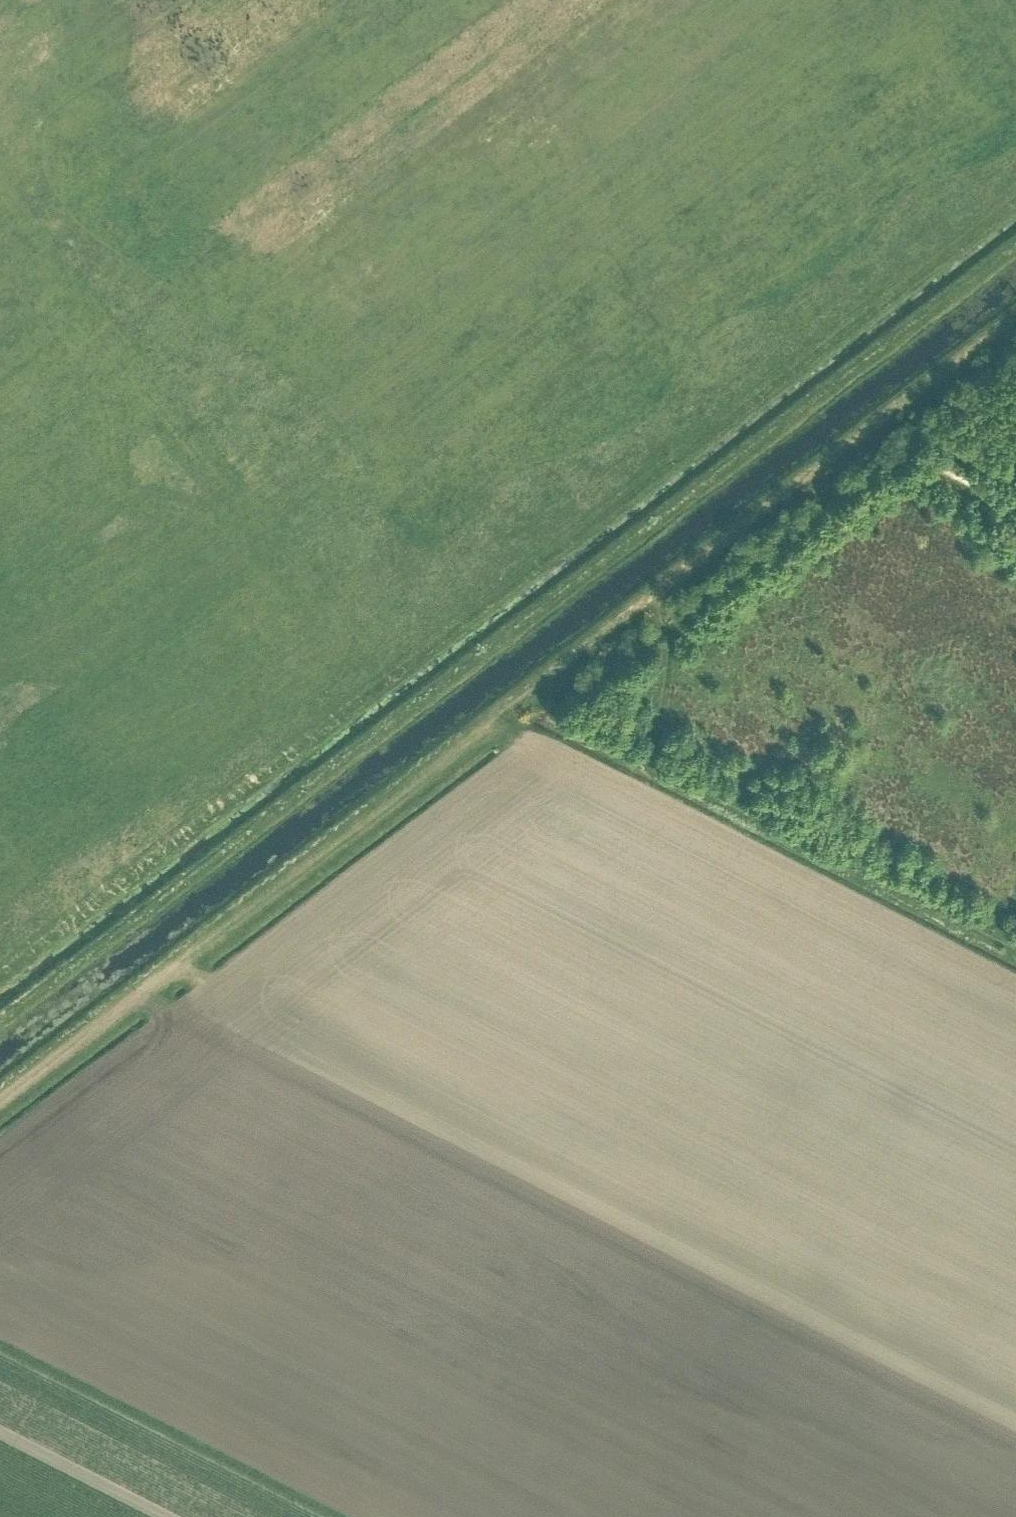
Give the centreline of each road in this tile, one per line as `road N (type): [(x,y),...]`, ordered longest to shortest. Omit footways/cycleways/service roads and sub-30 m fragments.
road 1 (track): [(0,1097),(1015,313)]

